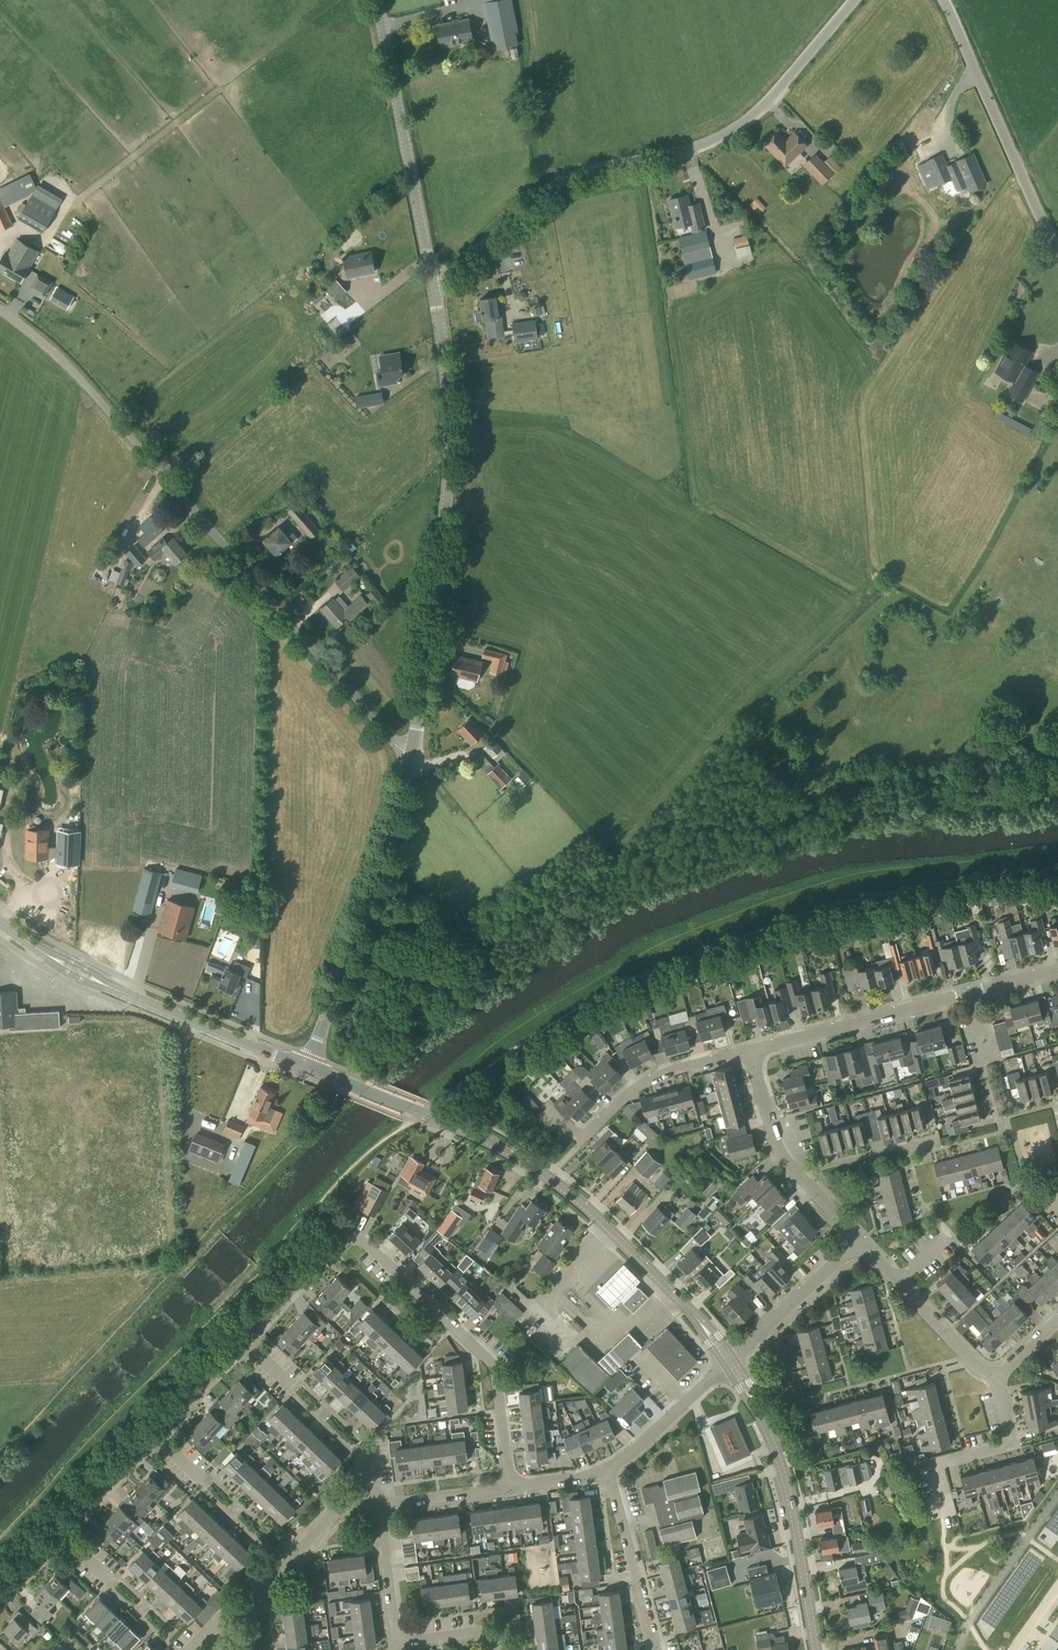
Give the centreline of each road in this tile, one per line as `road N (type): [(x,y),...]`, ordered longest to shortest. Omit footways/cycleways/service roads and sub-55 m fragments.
road 1 (unclassified): [(411,753),(398,748),(64,361),(0,309)]
road 2 (unclassified): [(856,0),(755,114),(724,135),(575,175),(541,193),(433,288)]
road 3 (secondary): [(728,1362),(671,1291),(550,1177),(485,1140),(309,1067)]
road 4 (secondary): [(411,753),(450,486),(452,415),(433,288)]
road 5 (tertiary): [(309,1067),(76,971),(0,922)]
road 6 (secondary): [(309,1067),(411,753)]
road 7 (residential): [(512,1486),(495,1364),(361,1240),(347,1237)]
road 8 (residential): [(1057,968),(750,1053)]
road 9 (secondary): [(817,1649),(780,1461),(728,1362)]
road 10 (secondary): [(433,288),(376,0)]
road 11 (unclassified): [(1057,248),(944,0)]
road 12 (residential): [(500,1649),(486,1633),(401,1639),(378,1506)]
road 13 (residential): [(549,1110),(581,1139),(648,1080),(750,1053)]
road 14 (residential): [(750,1053),(783,1156),(860,1241)]
road 15 (residential): [(946,1513),(934,1464),(1011,1446),(997,1375)]
road 16 (residential): [(658,1649),(608,1471)]
road 17 (residential): [(728,1362),(860,1241)]
road 18 (residential): [(256,1611),(332,1515),(378,1506)]
road 19 (residential): [(608,1471),(728,1362)]
road 20 (residential): [(245,1340),(347,1237)]
road 21 (residential): [(62,1536),(154,1436)]
road 22 (residential): [(899,1283),(967,1358),(997,1375)]
road 23 (residential): [(378,1506),(512,1486)]
road 24 (residential): [(154,1436),(245,1340)]

